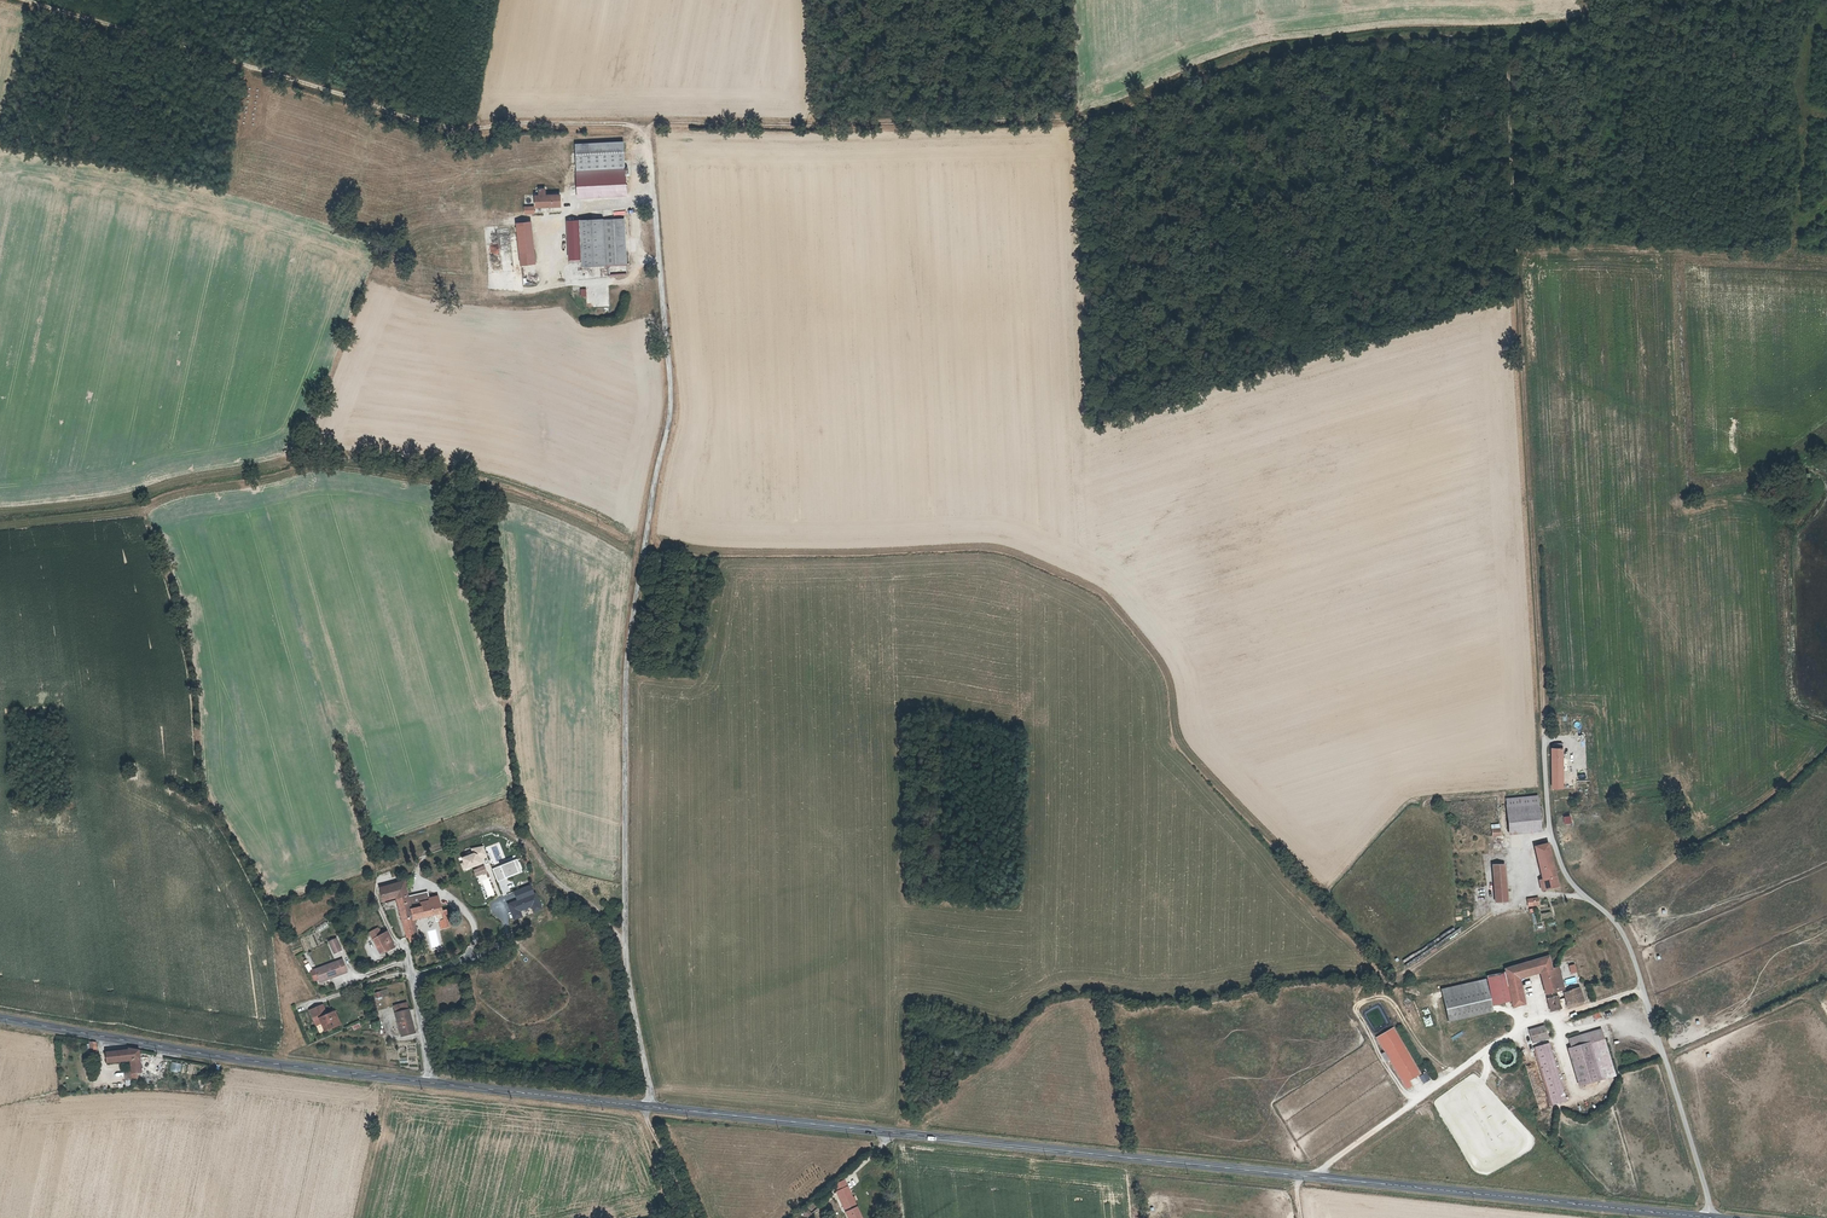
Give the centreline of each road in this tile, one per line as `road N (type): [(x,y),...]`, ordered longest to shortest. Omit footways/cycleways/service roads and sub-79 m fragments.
road 1 (track): [(30,0),(429,121),(603,120),(632,126),(648,142),(652,124),(1058,119),(1111,110),(1228,67),(1310,53),(1528,36),(1513,279)]
road 2 (unclassified): [(624,943),(628,642),(668,422),(648,142)]
road 3 (secondary): [(650,1108),(1313,1177)]
road 4 (track): [(1543,742),(1513,279)]
road 5 (secondary): [(0,1016),(429,1083)]
road 6 (secondary): [(1313,1177),(1703,1217)]
road 7 (unclassified): [(1313,1177),(1521,1025),(1642,988)]
road 8 (unclassified): [(624,943),(504,830),(428,849),(418,881)]
road 9 (unclassified): [(1642,988),(1616,925),(1567,880),(1548,827),(1543,742)]
road 10 (unclassified): [(1709,1217),(1642,988)]
road 11 (secondary): [(429,1083),(650,1108)]
road 12 (track): [(1392,979),(1517,895),(1587,899)]
road 13 (unclassified): [(650,1108),(624,943)]
road 14 (unclassified): [(429,1083),(406,950)]
road 15 (track): [(650,1108),(648,1120),(693,1217)]

